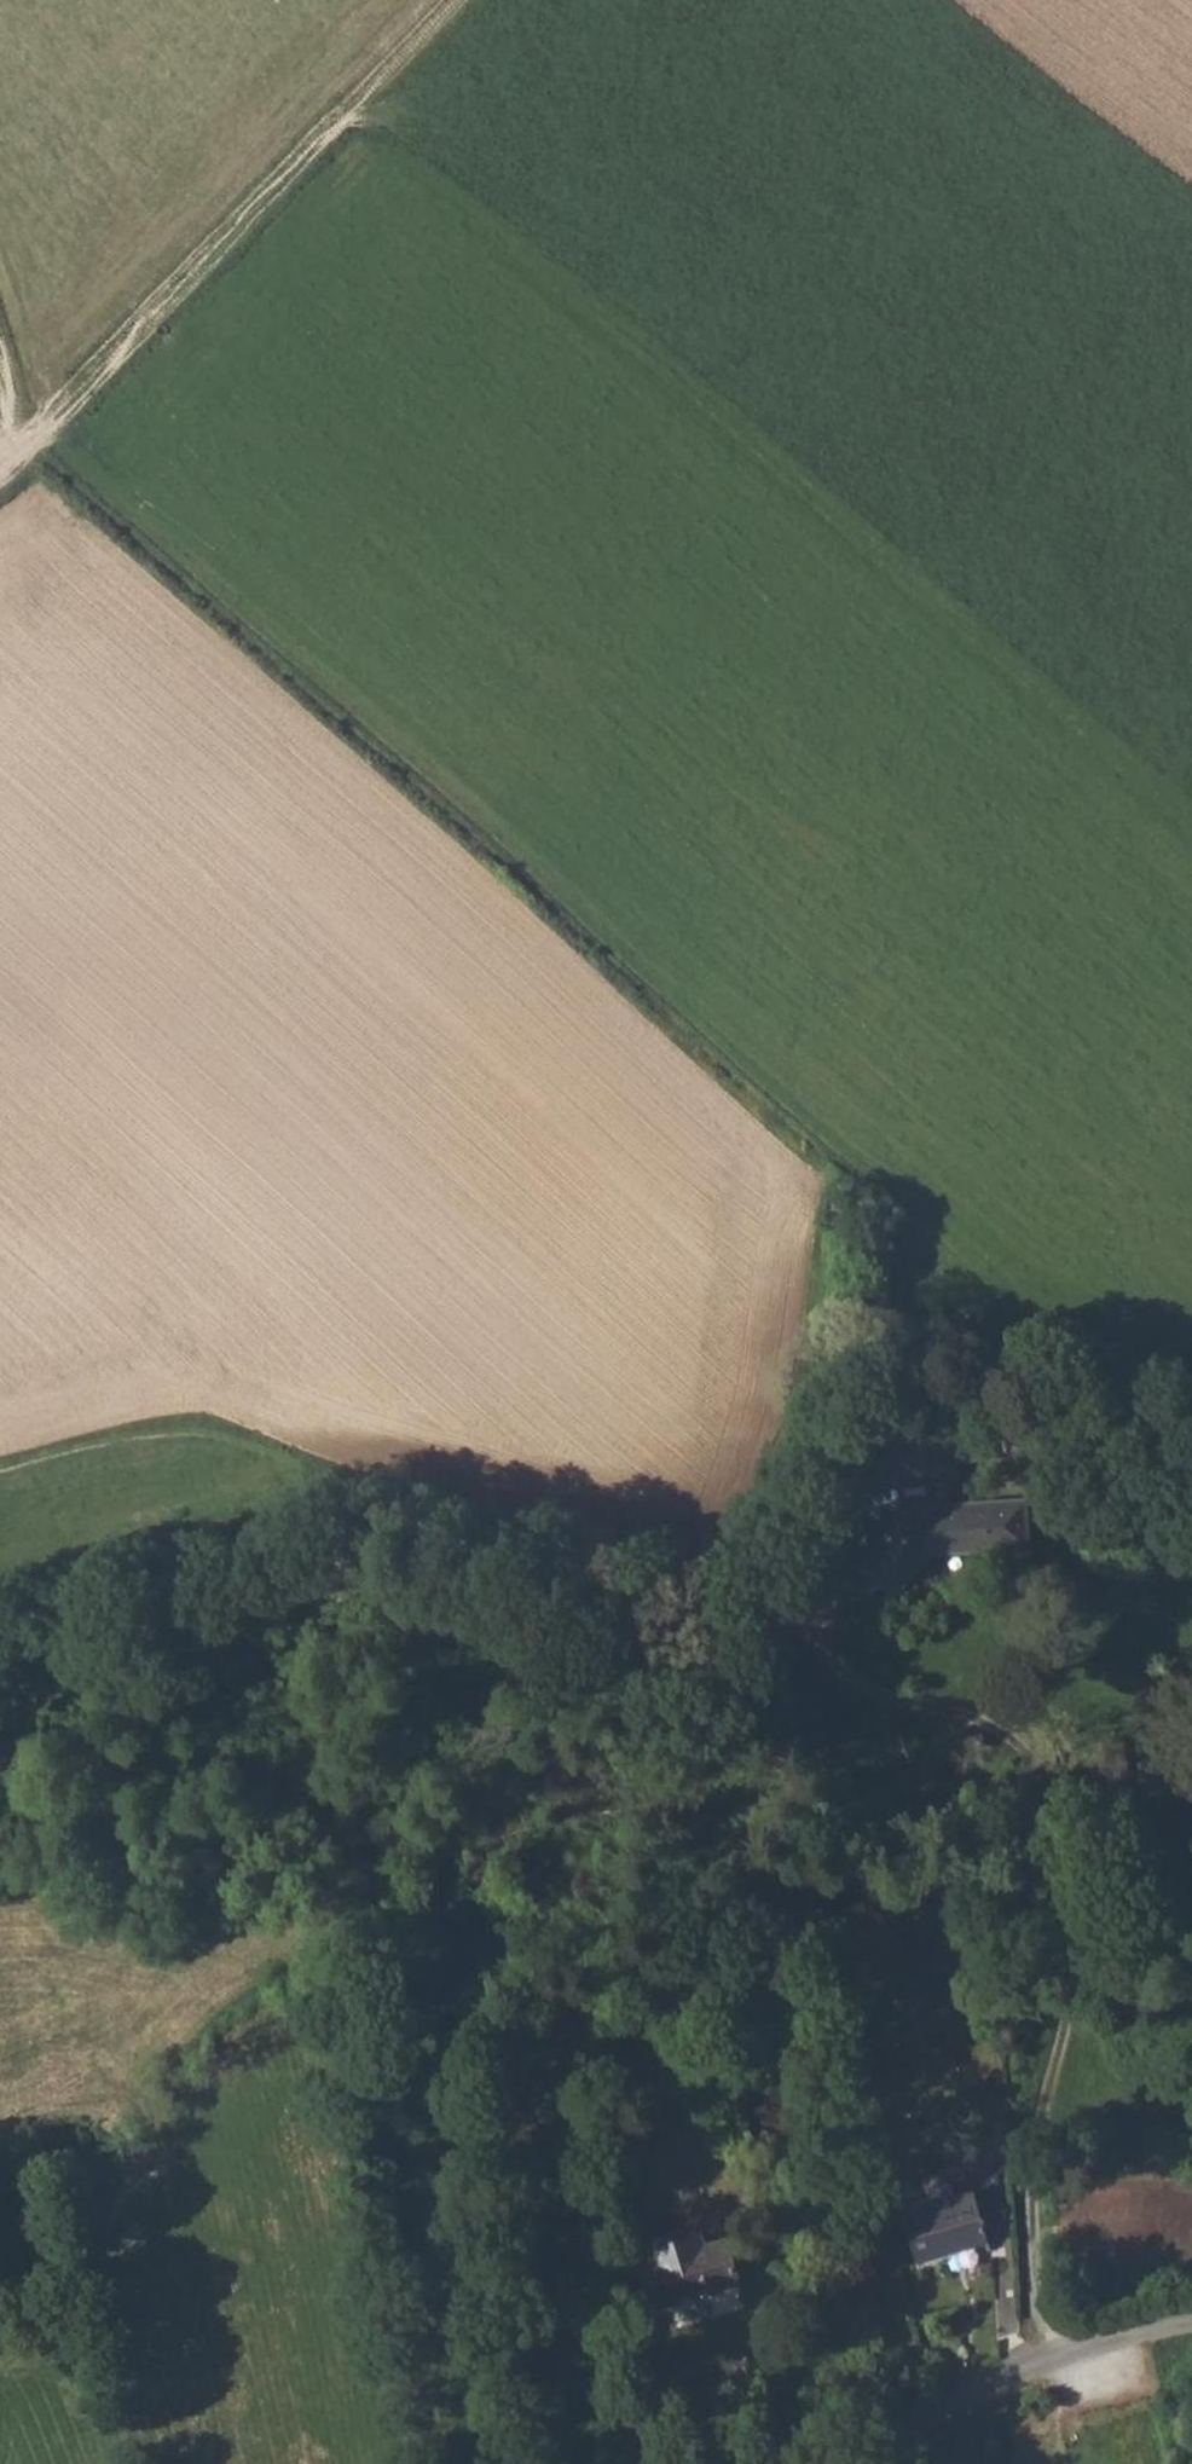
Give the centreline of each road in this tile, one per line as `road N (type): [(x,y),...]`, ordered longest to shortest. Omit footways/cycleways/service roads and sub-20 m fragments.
road 1 (residential): [(1068,2353),(1043,2304),(1028,2086)]
road 2 (tertiary): [(1068,2353),(834,2463)]
road 3 (tertiary): [(1191,2316),(1068,2353)]

